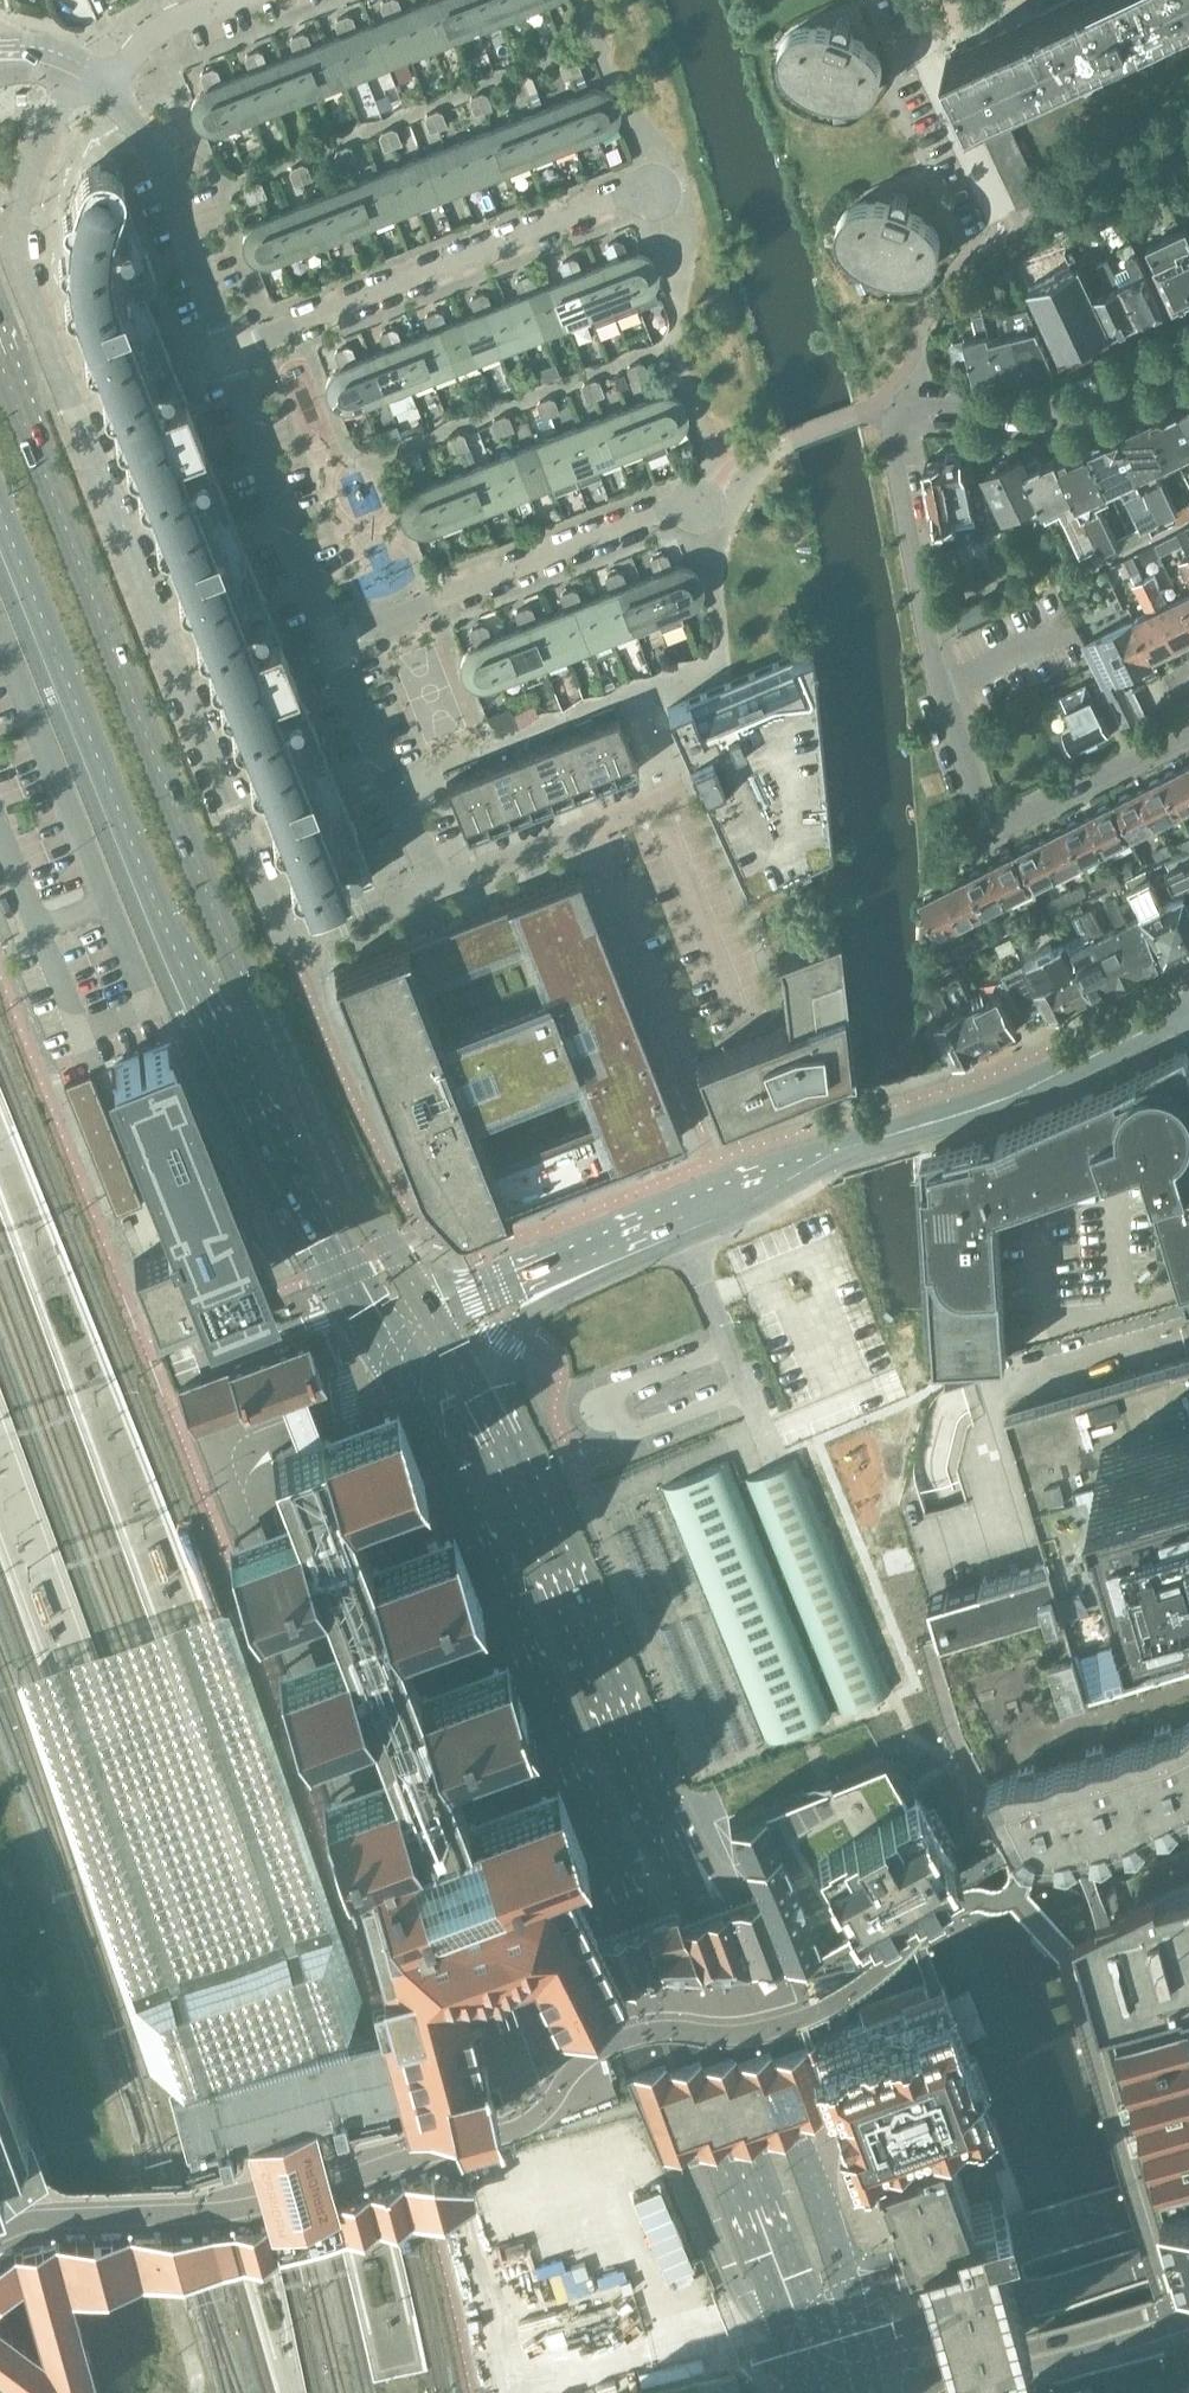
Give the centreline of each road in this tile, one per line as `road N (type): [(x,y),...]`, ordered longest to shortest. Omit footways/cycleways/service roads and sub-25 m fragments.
road 1 (primary): [(395,1379),(556,1709),(811,2392)]
road 2 (residential): [(436,887),(291,946),(275,924),(14,266),(23,186),(75,74)]
road 3 (primary): [(435,1317),(287,1063),(208,894),(0,358)]
road 4 (residential): [(1188,726),(1021,814),(997,815),(980,802),(944,688),(906,467),(905,408),(1051,413),(1188,349)]
road 5 (primary): [(0,498),(187,971),(373,1342)]
road 6 (tertiary): [(1188,1013),(1153,1019),(1011,1091),(825,1153),(557,1285)]
road 7 (primary): [(673,1836),(493,1420),(456,1353)]
road 8 (residential): [(230,350),(658,185)]
road 9 (residential): [(337,640),(694,500),(719,480)]
road 10 (primary): [(817,2194),(828,2153),(737,1902),(673,1836)]
road 11 (primary): [(817,2194),(673,1836)]
road 12 (unclassified): [(890,2392),(1188,2305)]
road 13 (residential): [(337,640),(230,350)]
road 14 (residential): [(230,350),(165,168),(102,91)]
road 15 (residential): [(961,251),(1003,217),(917,22)]
road 16 (residential): [(436,887),(337,640)]
road 17 (residential): [(672,1049),(586,823)]
road 18 (primary): [(876,2392),(817,2194)]
road 19 (residential): [(586,823),(436,887)]
road 20 (residential): [(102,91),(165,22),(220,0)]
road 21 (tertiary): [(557,1285),(522,1284),(435,1317)]
road 22 (tertiary): [(456,1353),(524,1316),(557,1285)]

